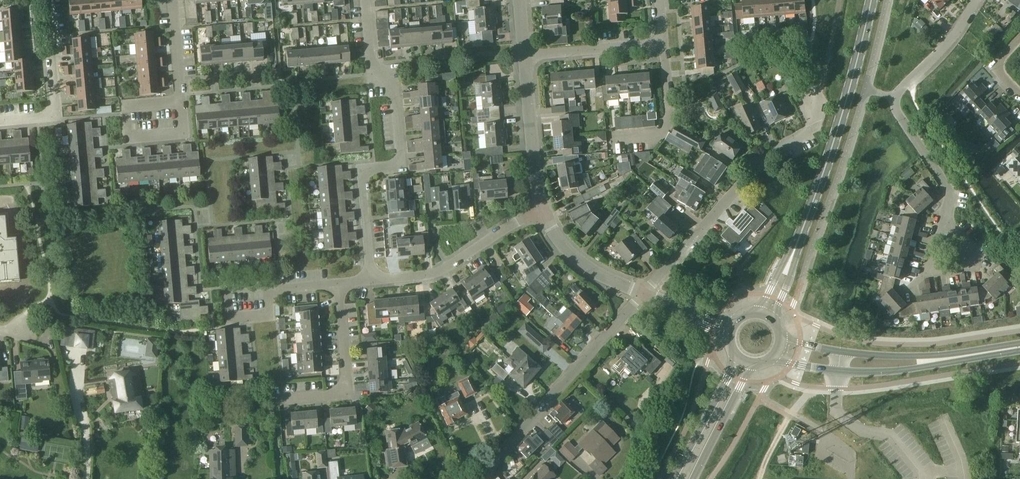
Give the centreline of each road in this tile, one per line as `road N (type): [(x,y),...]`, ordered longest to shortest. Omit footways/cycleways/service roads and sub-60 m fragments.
road 1 (secondary): [(768,315),(803,245),(874,0)]
road 2 (residential): [(371,281),(363,172),(398,165),(403,149),(391,78),(368,67),(362,0)]
road 3 (residential): [(643,295),(760,161),(809,130),(817,94)]
road 4 (residential): [(946,213),(949,190),(892,101),(977,0)]
road 5 (residential): [(483,477),(643,295)]
road 6 (residential): [(371,281),(432,274),(541,211)]
road 7 (residential): [(273,400),(344,394),(338,284)]
road 8 (residential): [(48,0),(54,112),(0,122)]
road 9 (residential): [(523,56),(541,211)]
road 10 (residential): [(182,98),(126,102),(129,141),(185,137)]
road 11 (residential): [(268,293),(270,319),(229,323),(226,288),(267,284)]
road 12 (residential): [(523,56),(663,44)]
road 13 (residential): [(541,211),(582,266),(643,295)]
road 14 (residential): [(620,142),(657,135),(669,116),(663,44)]
road 15 (secondary): [(686,478),(744,366)]
road 16 (tertiary): [(841,372),(893,373),(965,357)]
road 17 (tertiary): [(965,357),(842,354)]
road 18 (residential): [(946,213),(924,262),(931,275),(974,270),(977,260)]

